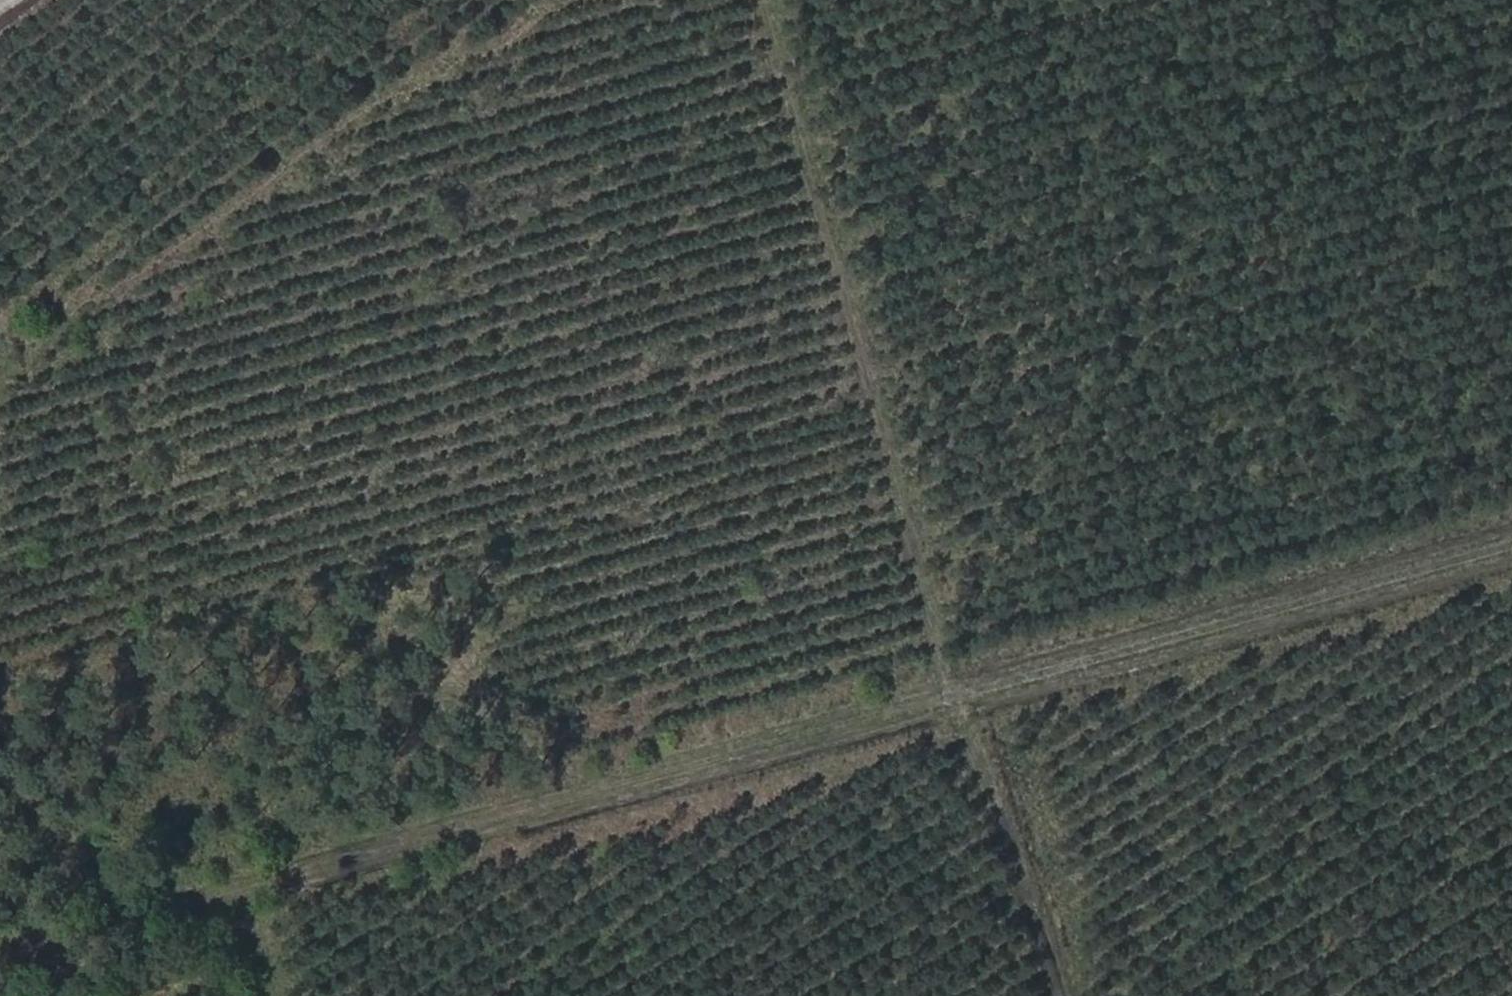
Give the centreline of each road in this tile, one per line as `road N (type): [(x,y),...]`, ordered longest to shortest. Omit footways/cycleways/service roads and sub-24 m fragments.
road 1 (track): [(956,700),(1064,995)]

